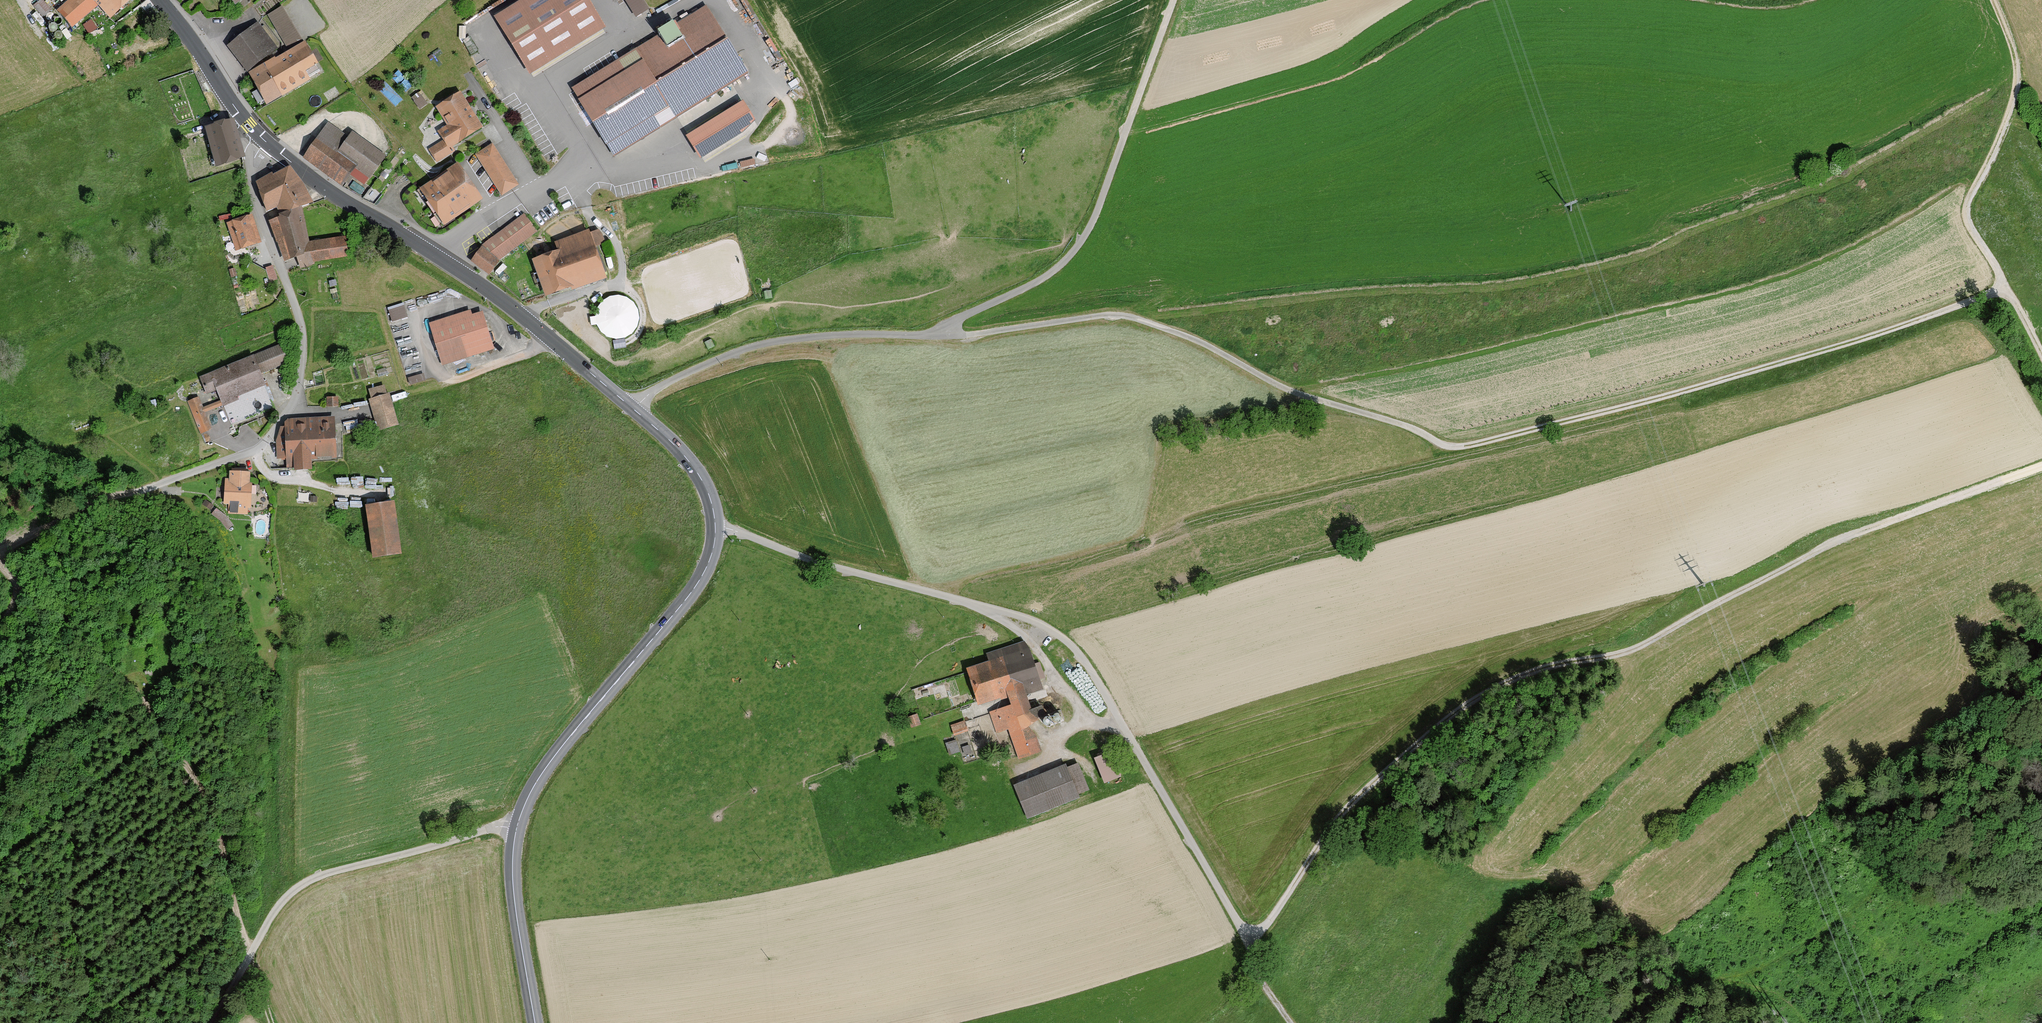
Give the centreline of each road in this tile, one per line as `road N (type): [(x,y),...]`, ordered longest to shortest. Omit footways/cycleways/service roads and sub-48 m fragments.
road 1 (secondary): [(535,1022),(513,880),(520,817),(563,745),(702,575),(715,539),(711,499),(674,444),(575,357),(265,142)]
road 2 (track): [(947,335),(1128,316),(1198,341),(1302,395),(1455,447),(1655,399),(2006,288)]
road 3 (track): [(2041,466),(1843,538),(1633,649),(1538,670),(1478,697),(1349,808),(1270,920),(1246,938)]
road 4 (track): [(635,410),(662,385),(767,342),(947,335),(962,317),(1056,269),(1096,214),(1173,0)]
road 5 (track): [(716,528),(1007,611),(1060,636),(1102,689),(1246,938)]
road 6 (track): [(19,586),(138,695),(186,762),(214,812),(251,952)]
road 7 (residential): [(265,142),(253,184),(301,327),(298,400),(263,445),(162,483)]
road 8 (track): [(2017,70),(2006,123),(1966,217),(2041,355)]
road 9 (track): [(251,952),(281,903),(312,878),(491,828),(517,830)]
road 10 (track): [(1711,979),(1784,958),(1895,867)]
road 11 (track): [(1609,1022),(1671,986),(1711,979),(1776,995),(1804,1022)]
road 12 (secondary): [(265,142),(160,0)]
road 13 (track): [(162,483),(95,500),(0,550)]

